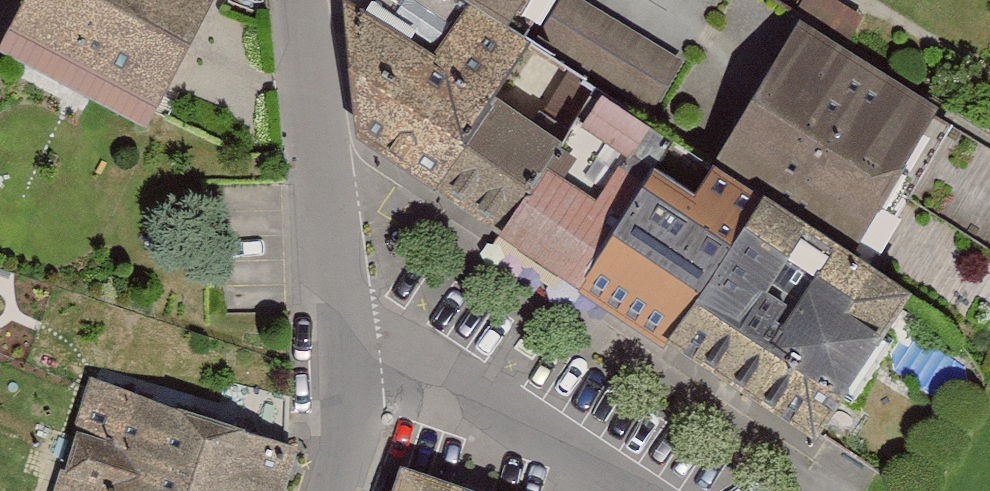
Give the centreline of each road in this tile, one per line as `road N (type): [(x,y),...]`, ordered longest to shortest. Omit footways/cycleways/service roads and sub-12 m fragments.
road 1 (residential): [(351,360),(297,0)]
road 2 (residential): [(627,490),(425,371),(351,360)]
road 3 (residential): [(339,490),(349,460),(351,360)]

